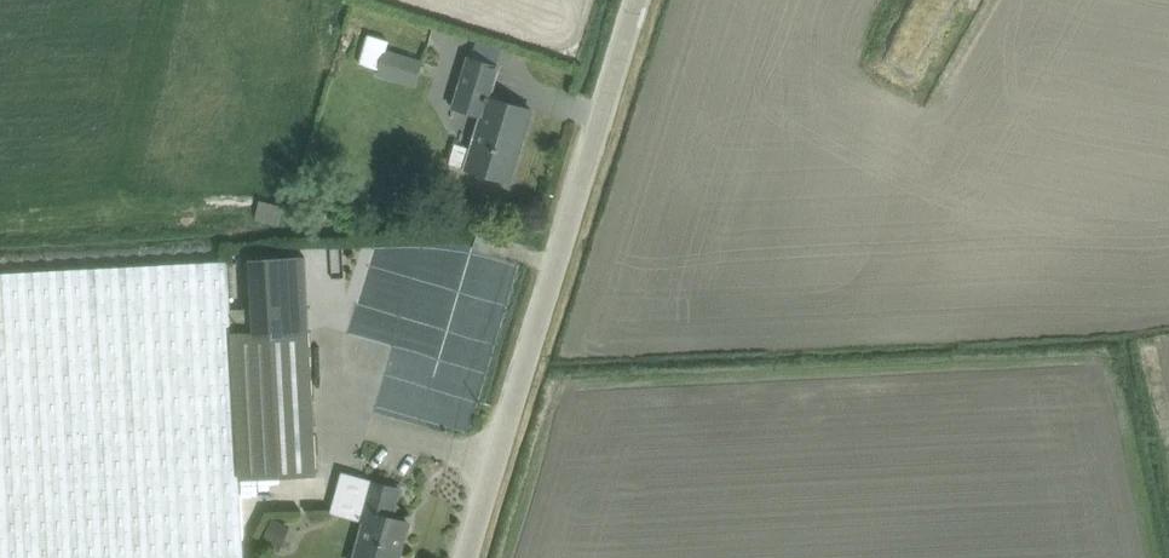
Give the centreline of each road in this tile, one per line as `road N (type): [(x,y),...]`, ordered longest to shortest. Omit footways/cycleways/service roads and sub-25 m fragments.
road 1 (tertiary): [(637,0),(468,557)]

